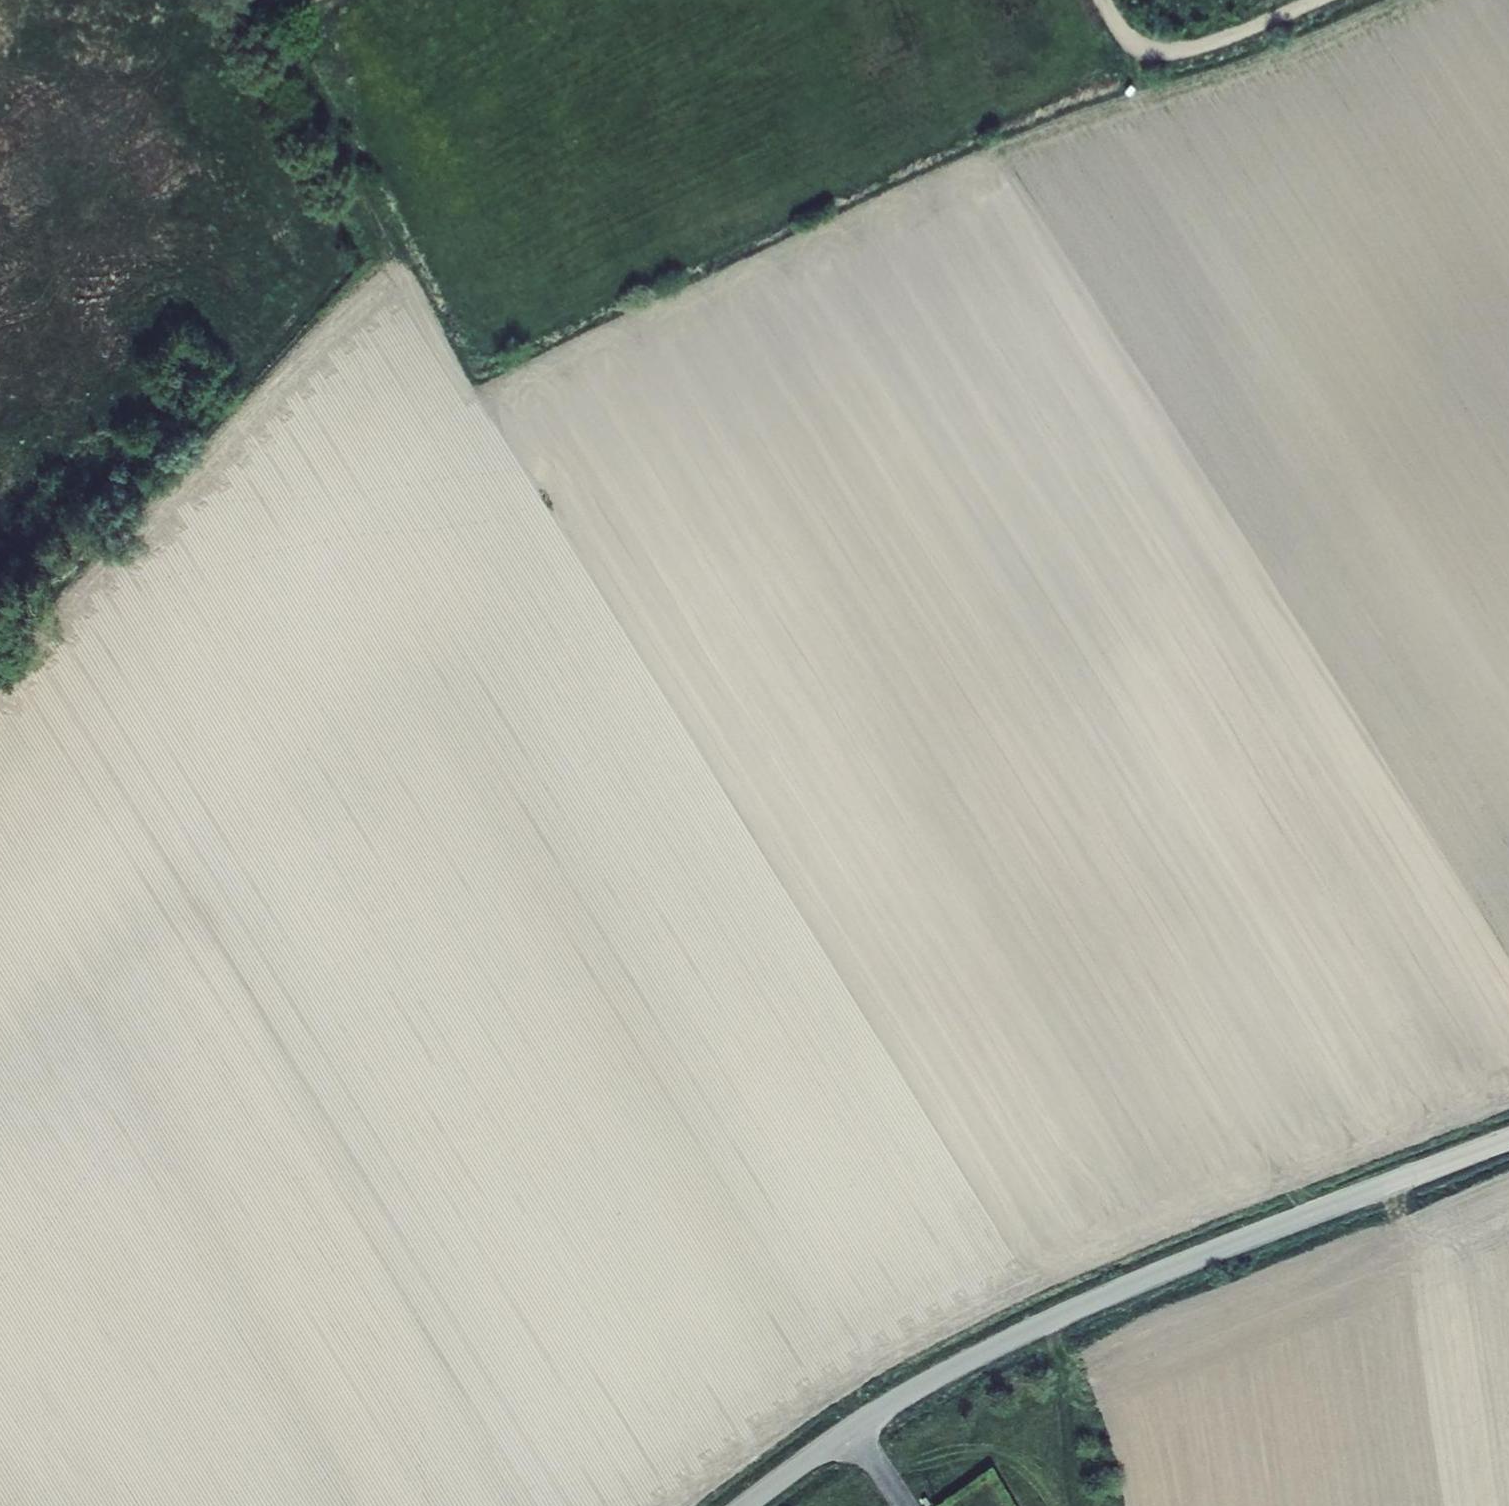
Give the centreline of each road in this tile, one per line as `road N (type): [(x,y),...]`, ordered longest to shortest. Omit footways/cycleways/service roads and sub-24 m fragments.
road 1 (unclassified): [(1508,1140),(1191,1262),(1009,1342),(873,1415),(746,1505)]
road 2 (track): [(261,0),(466,371)]
road 3 (track): [(1115,0),(1150,58),(1297,0)]

